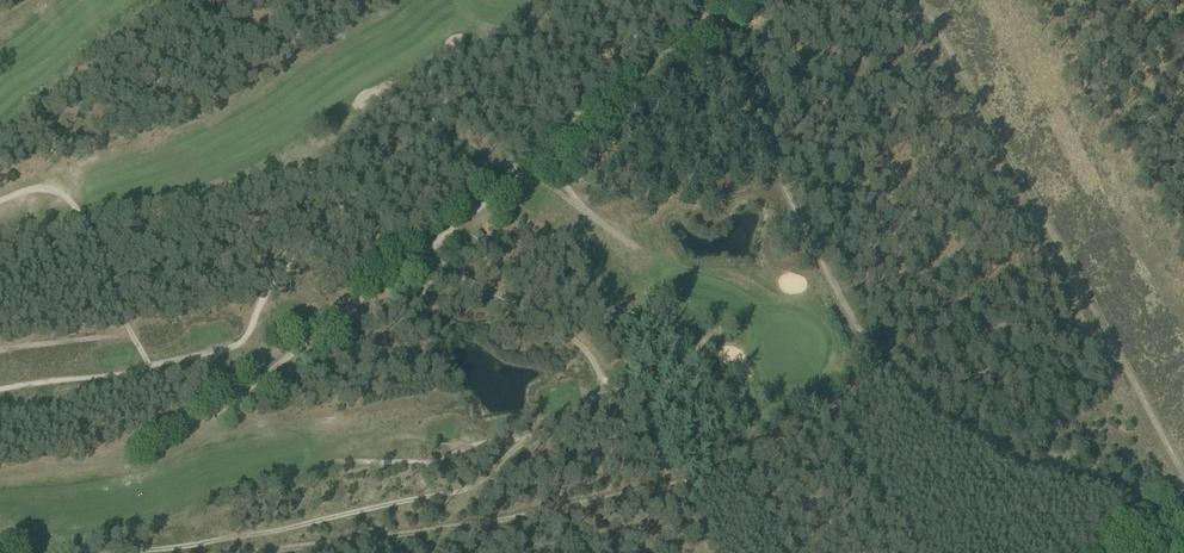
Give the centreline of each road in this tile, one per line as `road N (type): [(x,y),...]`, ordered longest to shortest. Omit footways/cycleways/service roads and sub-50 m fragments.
road 1 (track): [(0,201),(46,189),(75,207),(142,353),(182,414),(209,417),(683,50),(704,29),(679,0)]
road 2 (track): [(525,436),(458,489),(257,535),(110,552)]
road 3 (track): [(721,329),(666,381),(596,394),(543,432),(474,443),(430,463),(346,462)]
road 4 (track): [(421,253),(569,336),(594,363),(603,391)]

